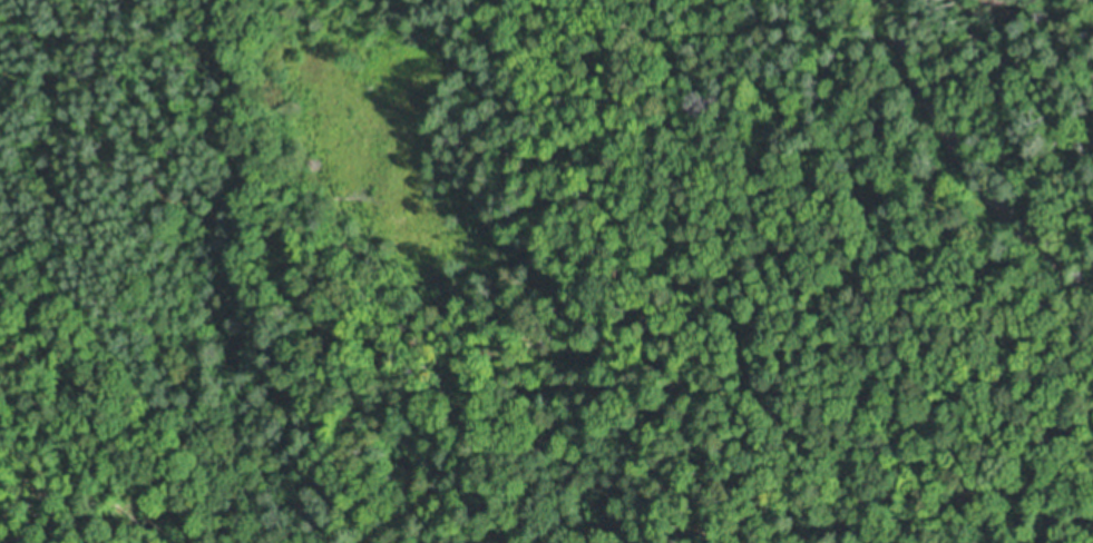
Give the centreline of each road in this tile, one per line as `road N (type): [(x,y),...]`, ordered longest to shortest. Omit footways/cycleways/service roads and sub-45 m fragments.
road 1 (track): [(873,0),(892,53),(982,199),(1092,299)]

